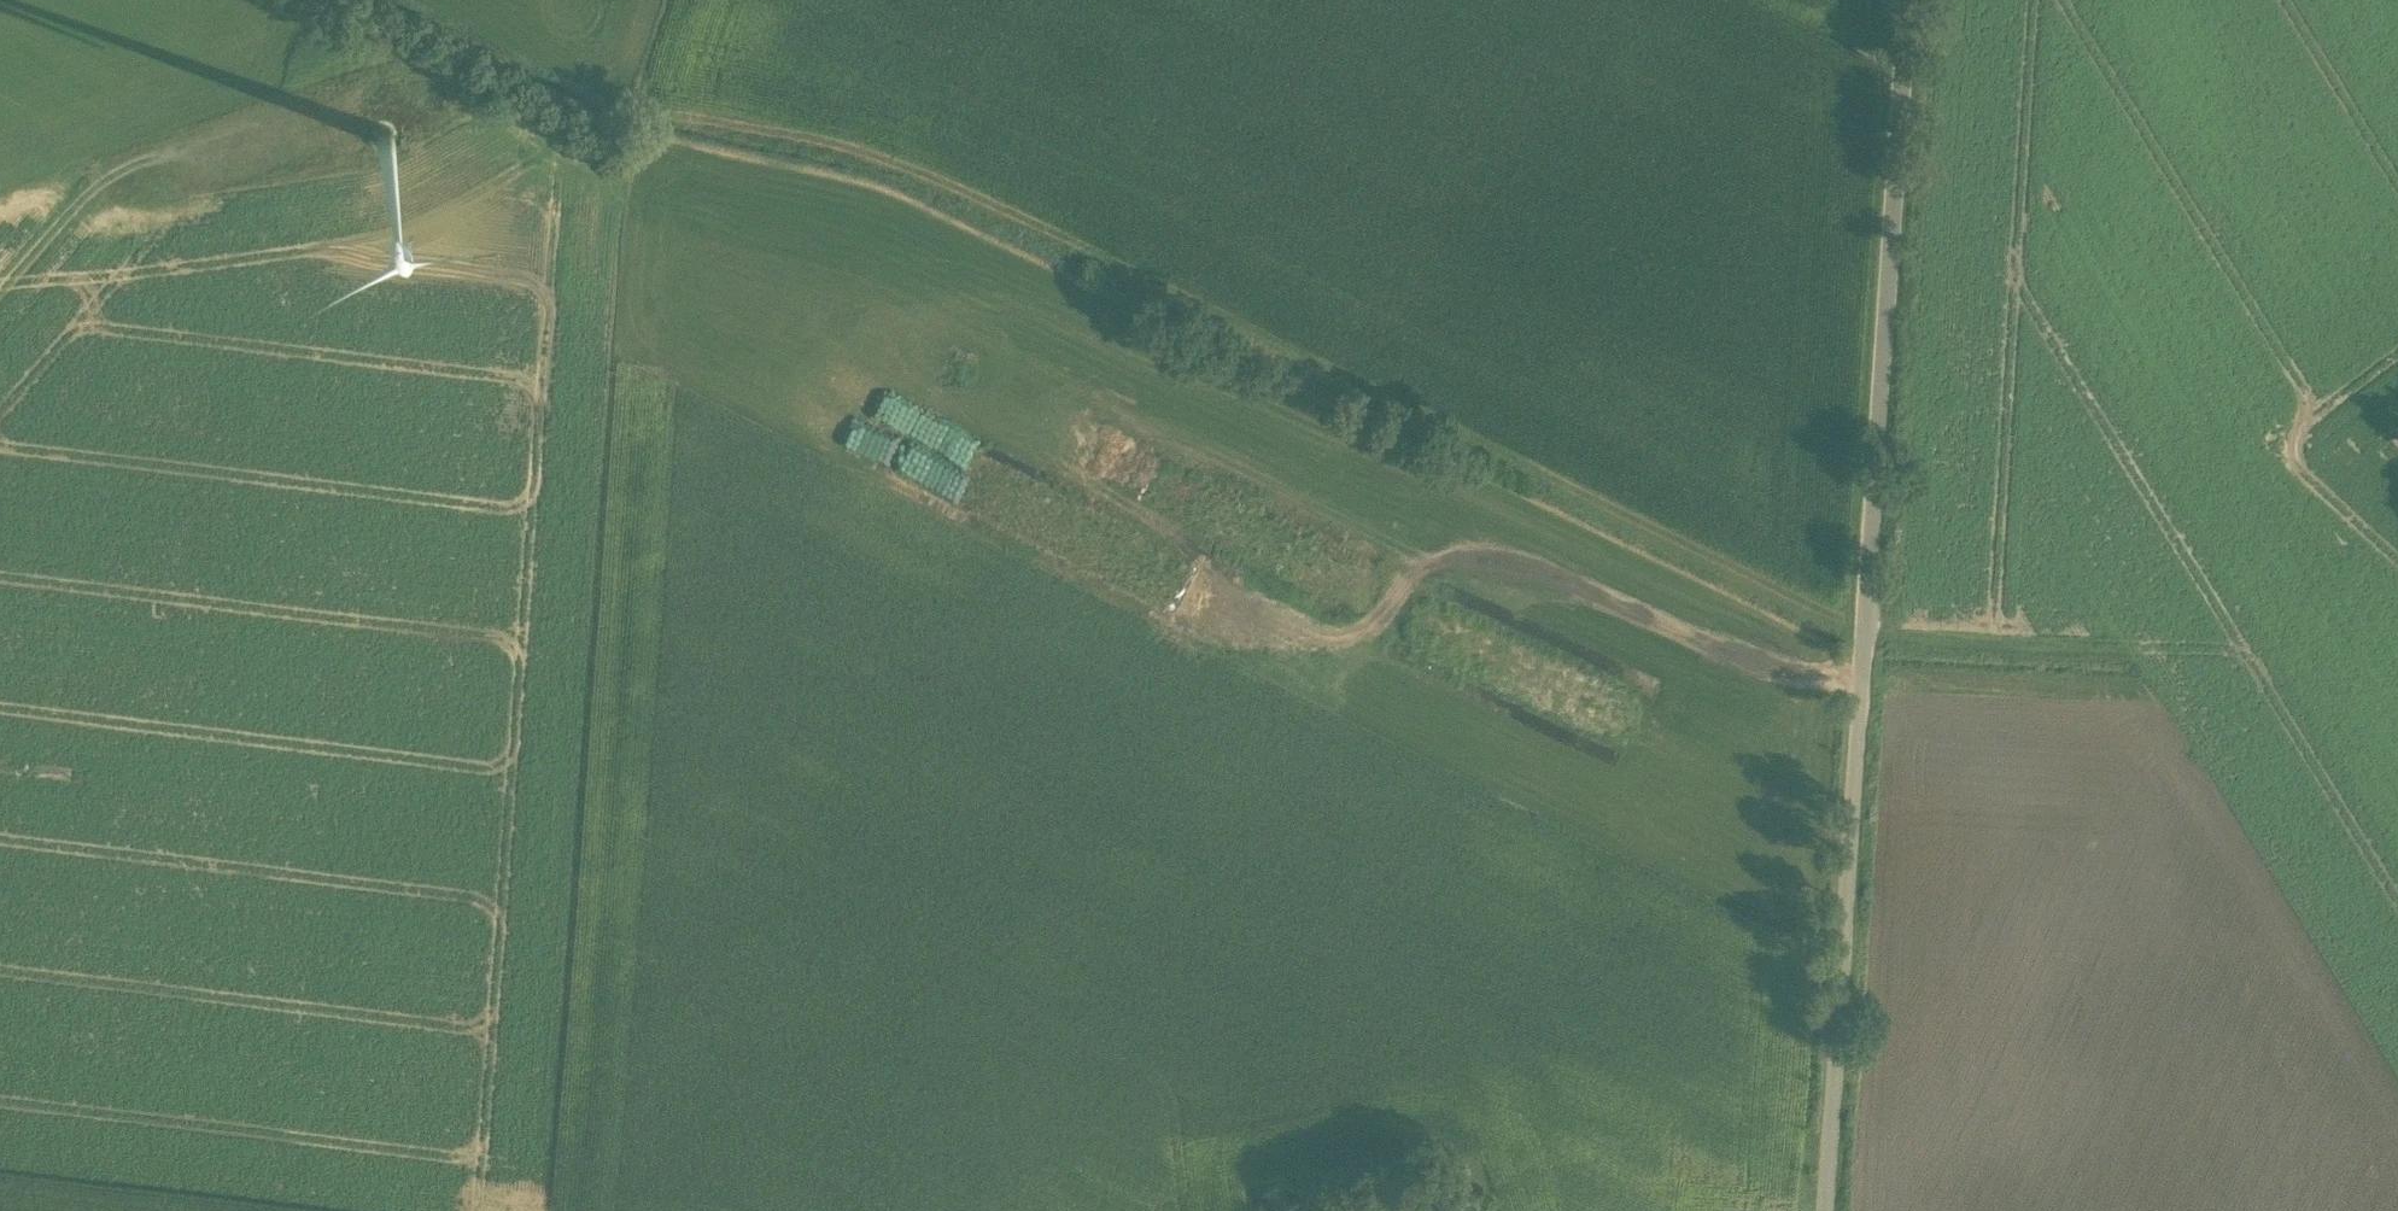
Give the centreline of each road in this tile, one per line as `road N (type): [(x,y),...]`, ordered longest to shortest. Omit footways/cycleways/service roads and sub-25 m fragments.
road 1 (unclassified): [(1832,1210),(1915,0)]
road 2 (track): [(0,286),(101,173),(180,137)]

